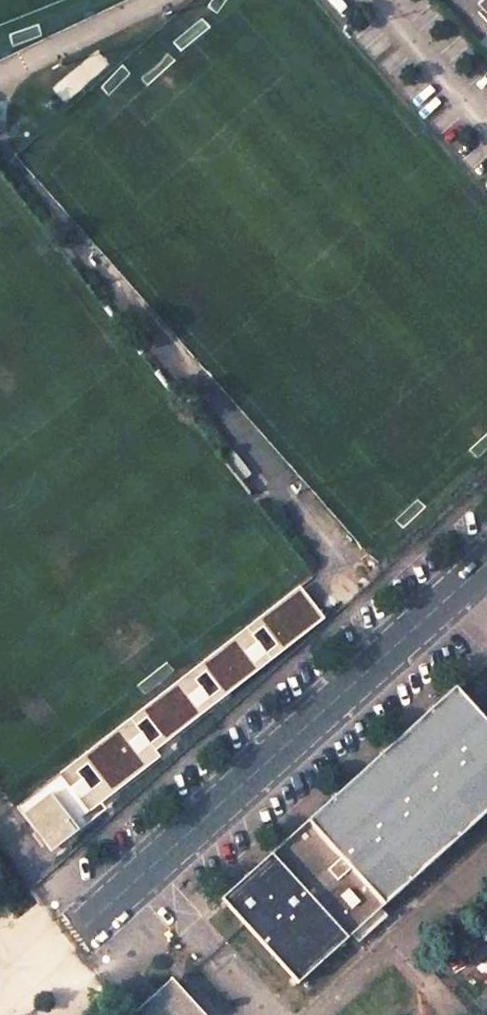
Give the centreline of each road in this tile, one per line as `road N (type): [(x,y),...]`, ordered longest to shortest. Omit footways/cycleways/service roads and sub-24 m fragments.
road 1 (unclassified): [(486,562),(74,932)]

